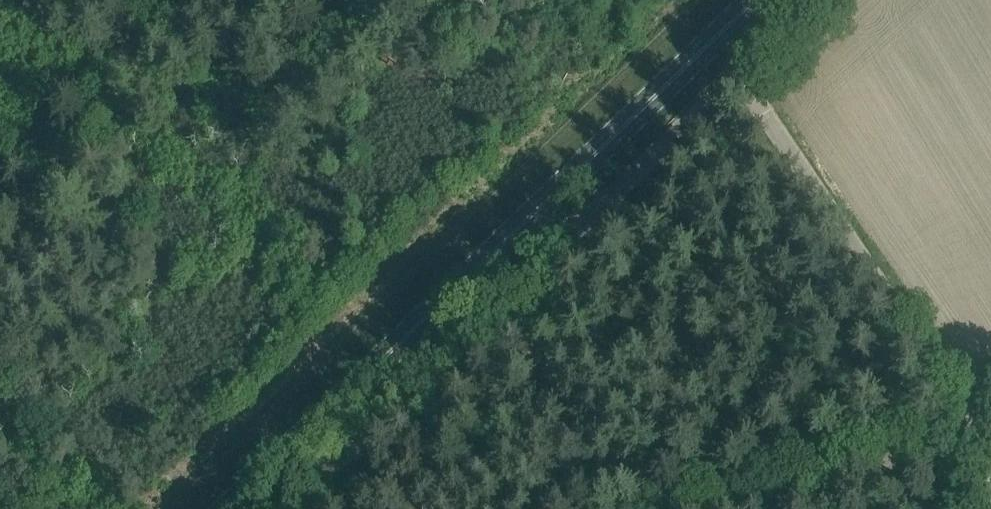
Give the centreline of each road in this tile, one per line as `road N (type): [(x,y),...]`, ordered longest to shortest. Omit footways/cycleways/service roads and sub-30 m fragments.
road 1 (primary): [(227,508),(755,0)]
road 2 (unclassified): [(285,508),(737,72)]
road 3 (unclassified): [(990,424),(978,428),(737,72)]
road 4 (track): [(978,428),(712,508)]

